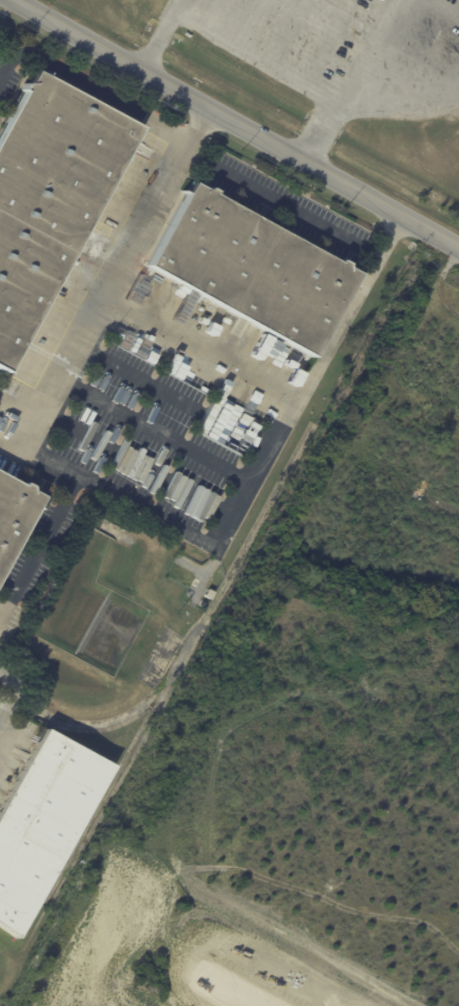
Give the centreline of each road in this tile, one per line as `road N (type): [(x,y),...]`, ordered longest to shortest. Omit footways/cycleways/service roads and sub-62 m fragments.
road 1 (tertiary): [(20,0),(458,245)]

